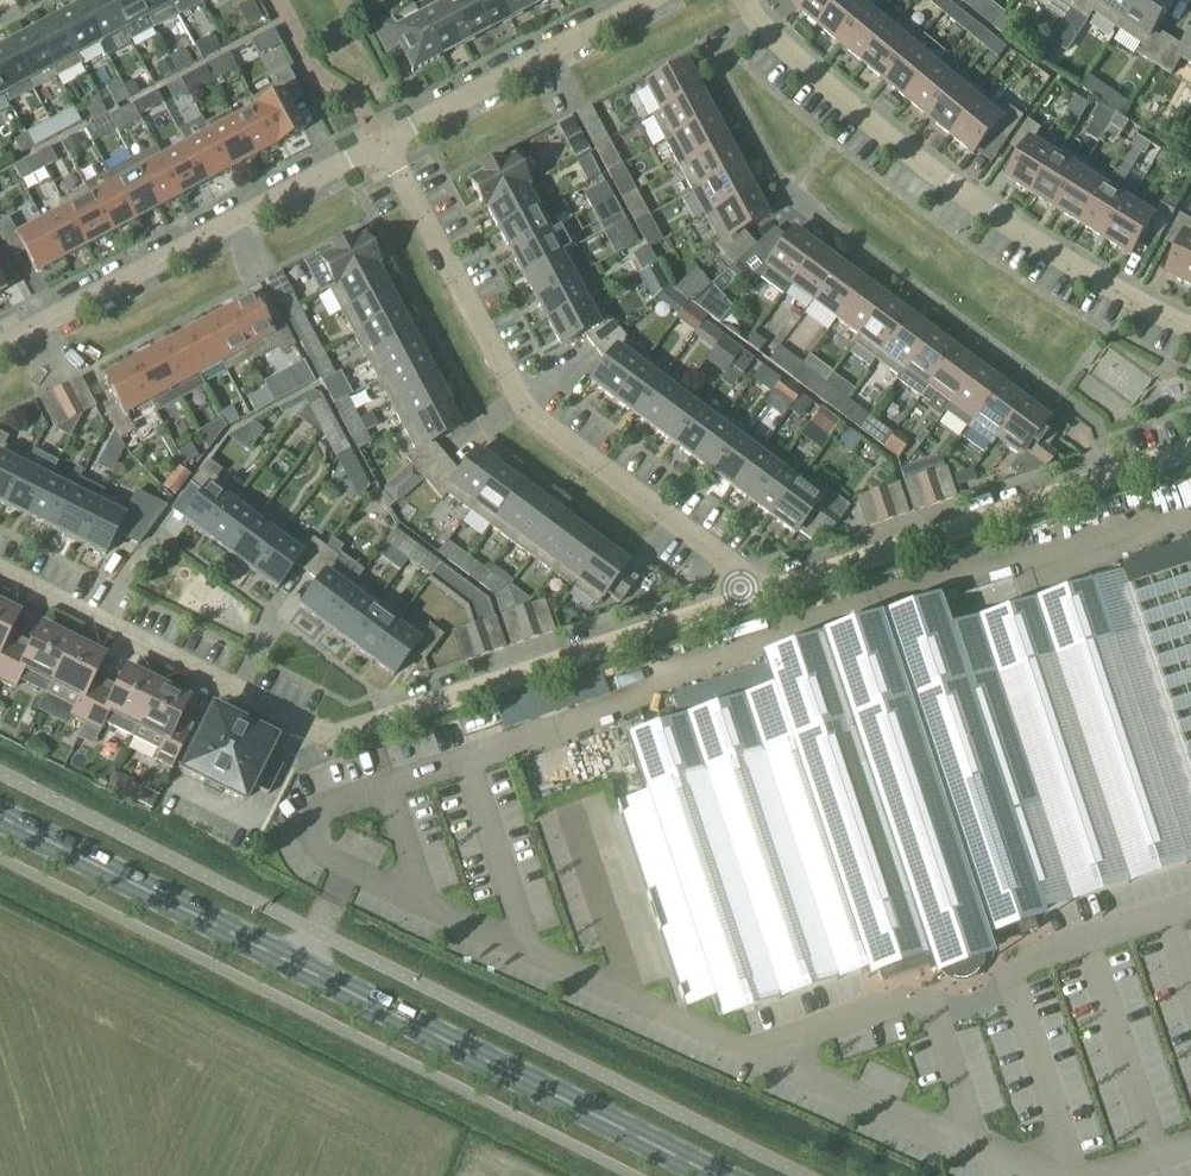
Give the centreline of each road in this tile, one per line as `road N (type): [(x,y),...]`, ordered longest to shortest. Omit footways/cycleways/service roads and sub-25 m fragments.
road 1 (residential): [(740,599),(329,738),(0,570)]
road 2 (secondary): [(712,1175),(0,820)]
road 3 (residential): [(740,599),(724,560),(519,413),(381,141)]
road 4 (residential): [(1190,330),(1017,231),(892,145),(756,26),(743,0)]
road 5 (residential): [(1190,447),(740,599)]
road 6 (residential): [(381,141),(0,345)]
road 7 (residential): [(655,0),(381,141)]

